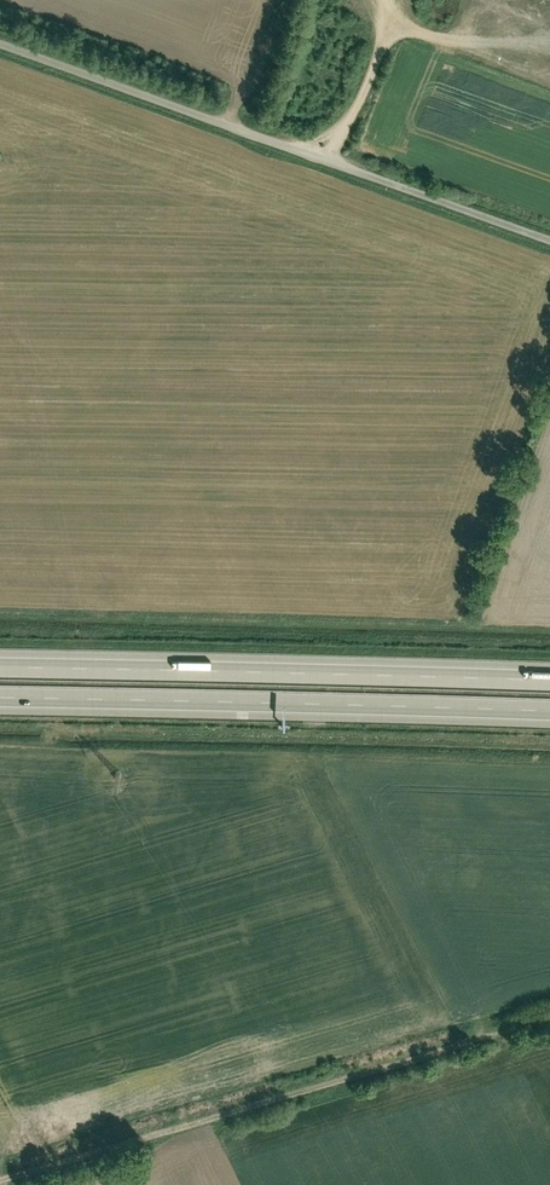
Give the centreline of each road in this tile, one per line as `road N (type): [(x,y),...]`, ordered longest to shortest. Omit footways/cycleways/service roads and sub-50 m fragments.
road 1 (residential): [(0,44),(549,240)]
road 2 (track): [(549,1020),(2,1184)]
road 3 (motorway): [(549,678),(0,663)]
road 4 (motorway): [(0,699),(549,713)]
road 5 (track): [(381,0),(379,57),(328,161)]

